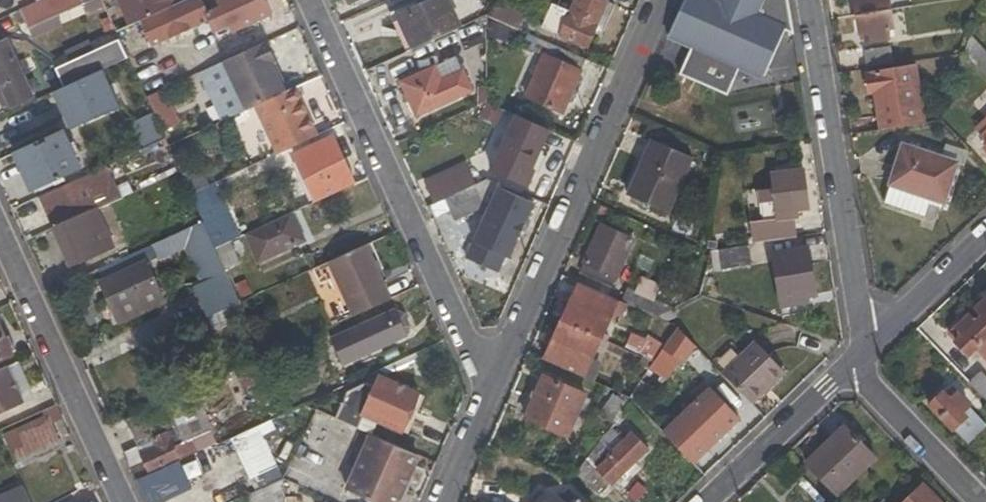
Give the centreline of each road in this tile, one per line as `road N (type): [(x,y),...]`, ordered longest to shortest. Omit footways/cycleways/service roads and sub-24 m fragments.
road 1 (residential): [(313,0),(489,384)]
road 2 (residential): [(489,384),(662,0)]
road 3 (residential): [(859,359),(861,319),(808,0)]
road 4 (residential): [(0,232),(124,501)]
road 5 (residential): [(707,501),(859,359)]
road 6 (residential): [(859,359),(871,388),(982,501)]
road 7 (residential): [(859,359),(985,239)]
road 8 (residential): [(439,501),(489,384)]

